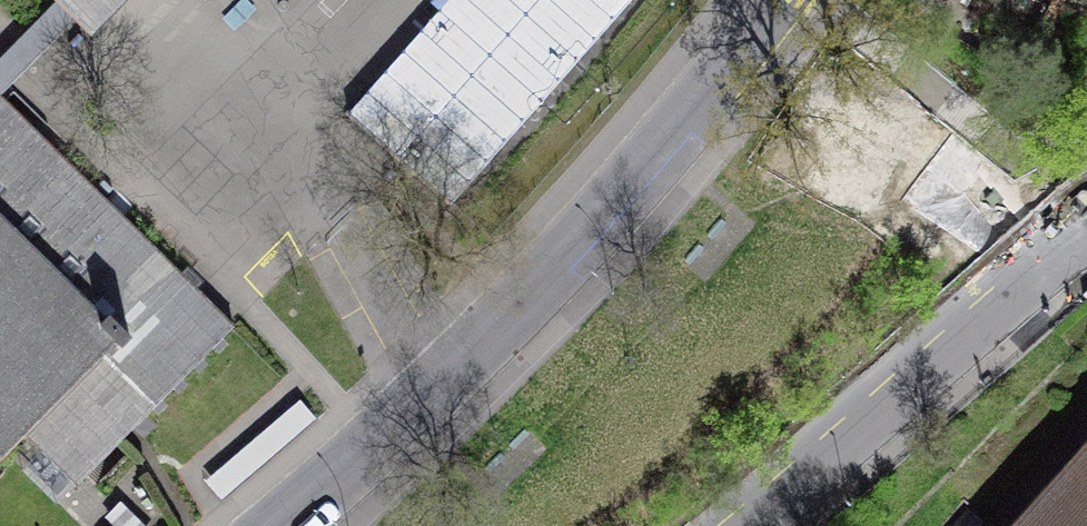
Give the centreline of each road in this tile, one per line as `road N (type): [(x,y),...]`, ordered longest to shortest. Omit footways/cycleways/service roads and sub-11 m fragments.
road 1 (residential): [(779,0),(561,259),(435,388),(277,525)]
road 2 (residential): [(740,525),(1086,224)]

